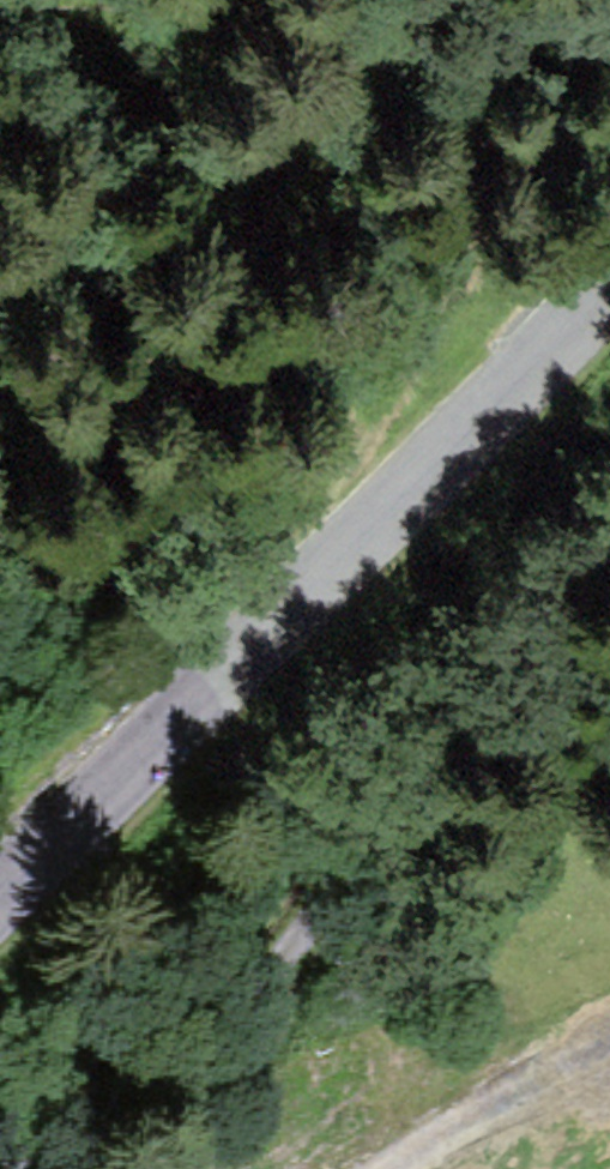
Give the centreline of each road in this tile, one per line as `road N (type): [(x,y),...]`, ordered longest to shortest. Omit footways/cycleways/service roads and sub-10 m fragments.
road 1 (tertiary): [(609,286),(0,896)]
road 2 (track): [(609,774),(427,820),(367,859),(304,923),(118,1168)]
road 3 (track): [(426,0),(433,59),(468,152),(475,209),(463,252),(316,514),(312,527),(326,572)]

